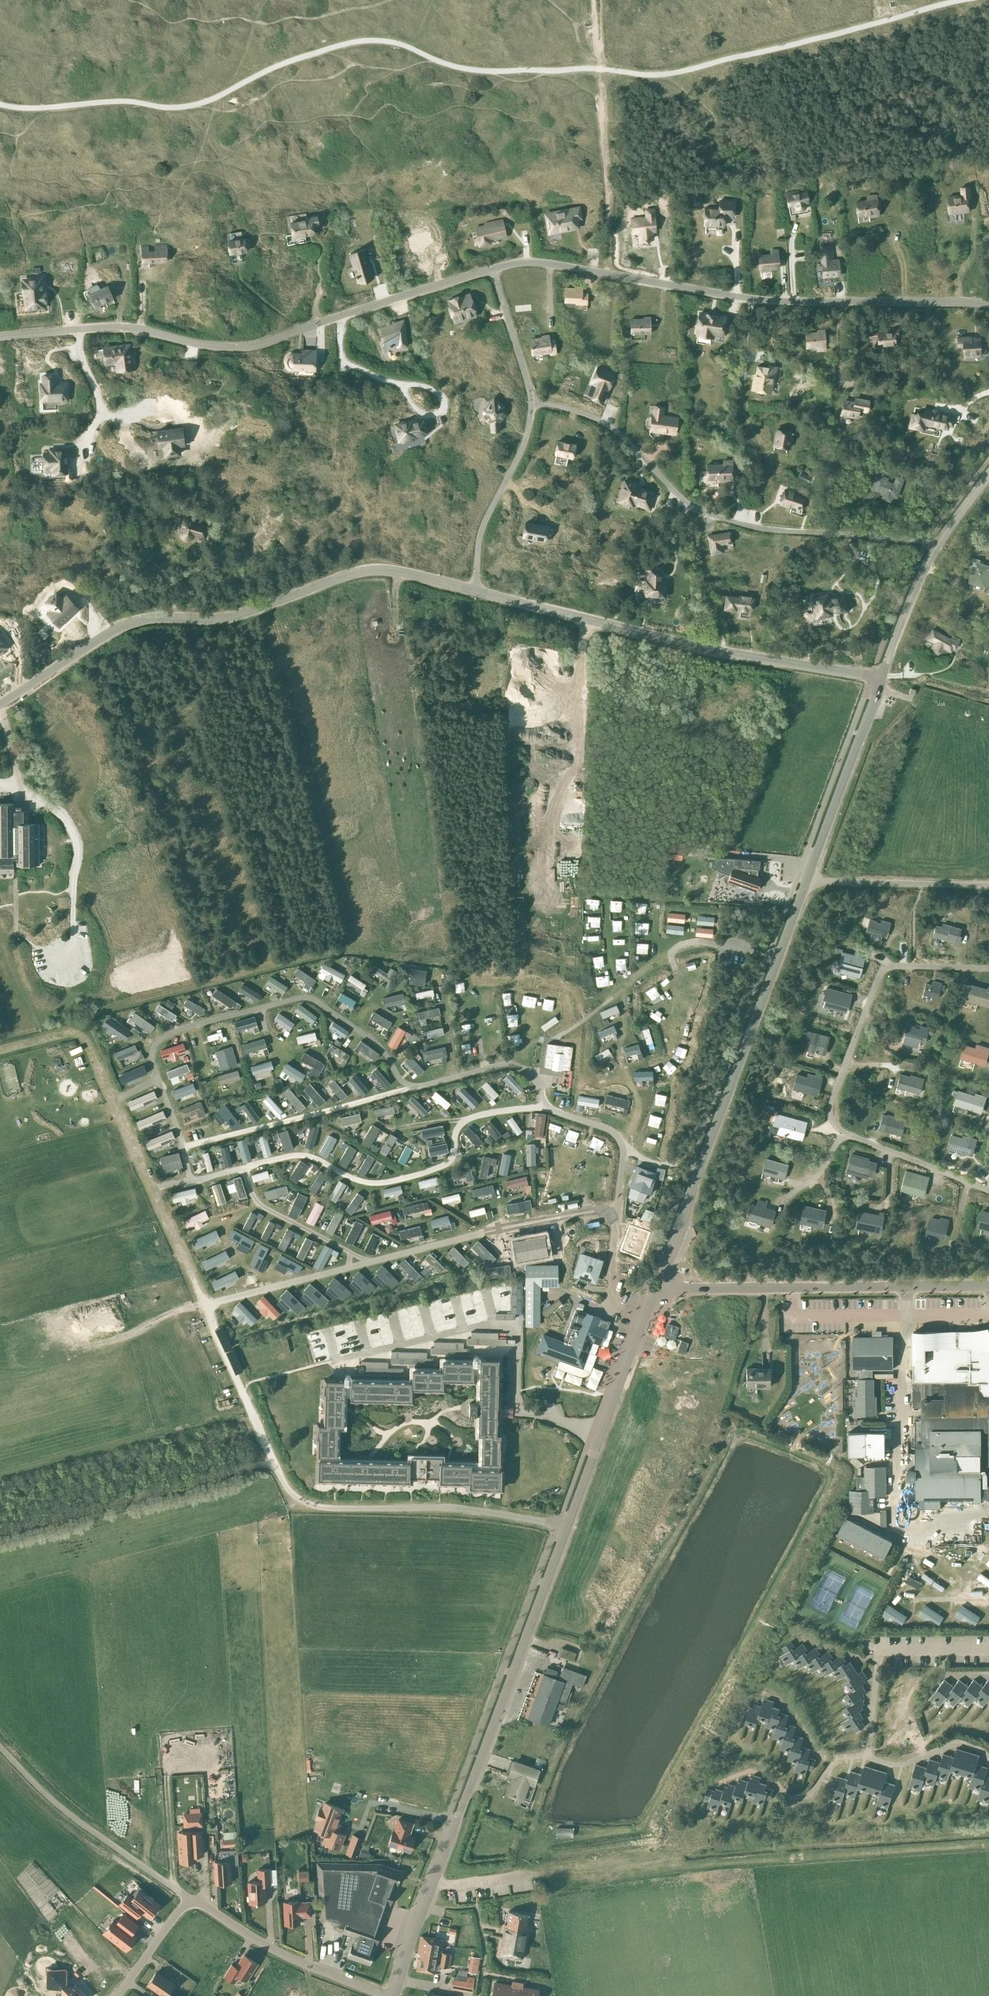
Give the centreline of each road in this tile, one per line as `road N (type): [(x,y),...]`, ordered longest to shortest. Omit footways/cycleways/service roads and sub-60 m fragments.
road 1 (tertiary): [(394,1995),(647,1308),(666,1286)]
road 2 (tertiary): [(0,705),(142,619),(229,616),(378,569),(474,592)]
road 3 (unclassified): [(492,269),(258,345),(187,341),(131,326),(0,337)]
road 4 (unclassified): [(988,304),(781,301),(539,262),(492,269)]
road 5 (unclassified): [(935,547),(720,519),(689,506),(607,423),(531,401)]
road 6 (tertiary): [(666,1286),(668,1250),(805,885)]
road 7 (tertiary): [(474,592),(681,643),(878,677)]
road 8 (residential): [(117,1995),(192,1901),(288,1956),(385,1995)]
road 9 (residential): [(666,1286),(988,1286)]
road 10 (tertiary): [(805,885),(878,677)]
road 11 (unclassified): [(474,592),(481,531),(523,446),(531,401)]
road 12 (unclassified): [(988,889),(805,885)]
road 13 (unclassified): [(878,677),(935,547)]
road 14 (unclassified): [(531,401),(492,269)]

